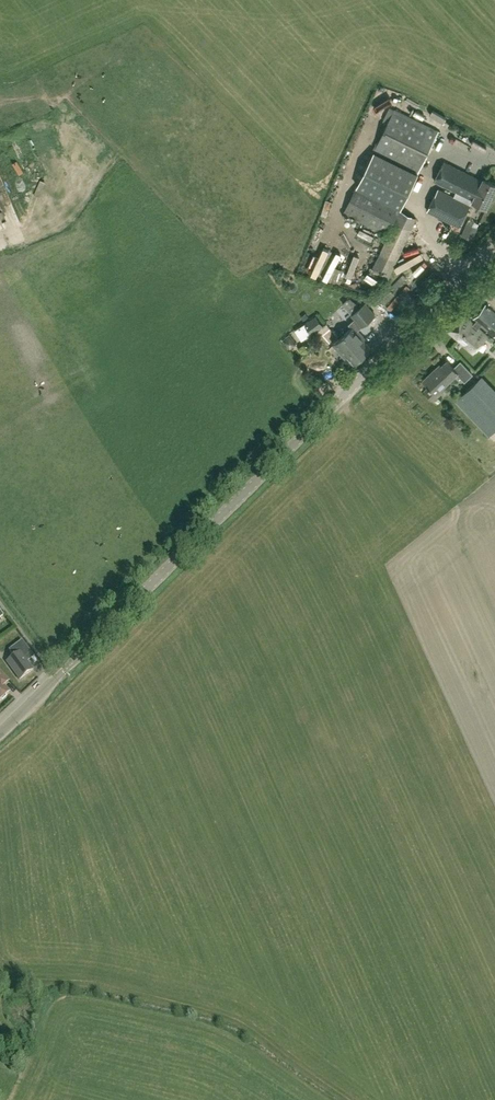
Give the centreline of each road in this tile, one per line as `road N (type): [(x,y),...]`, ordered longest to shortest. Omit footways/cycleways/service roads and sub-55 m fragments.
road 1 (tertiary): [(0,733),(494,246)]

